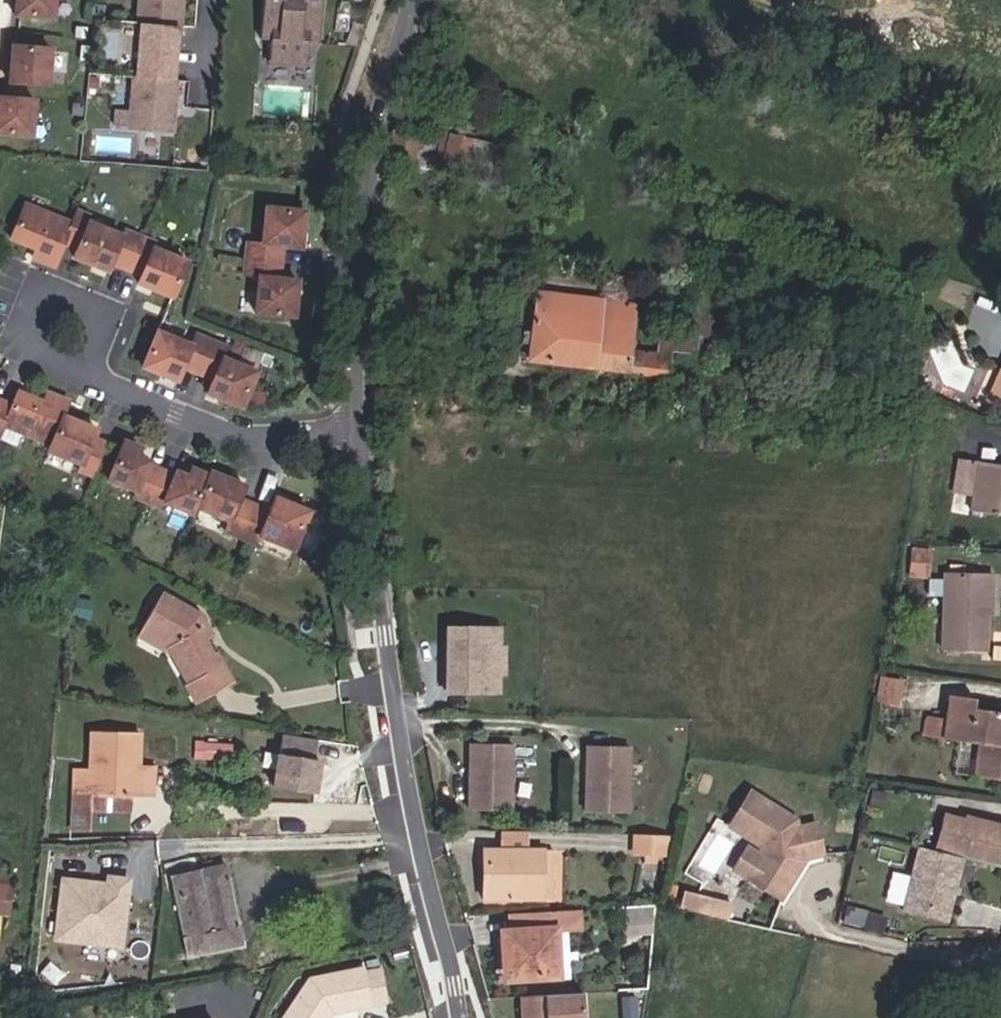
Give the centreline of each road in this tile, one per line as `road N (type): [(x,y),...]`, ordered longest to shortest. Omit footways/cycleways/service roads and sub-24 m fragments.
road 1 (residential): [(367,421),(374,552),(411,803),(465,1017)]
road 2 (residential): [(417,0),(367,200),(367,421)]
road 3 (residential): [(69,335),(130,393),(251,428),(367,421)]

